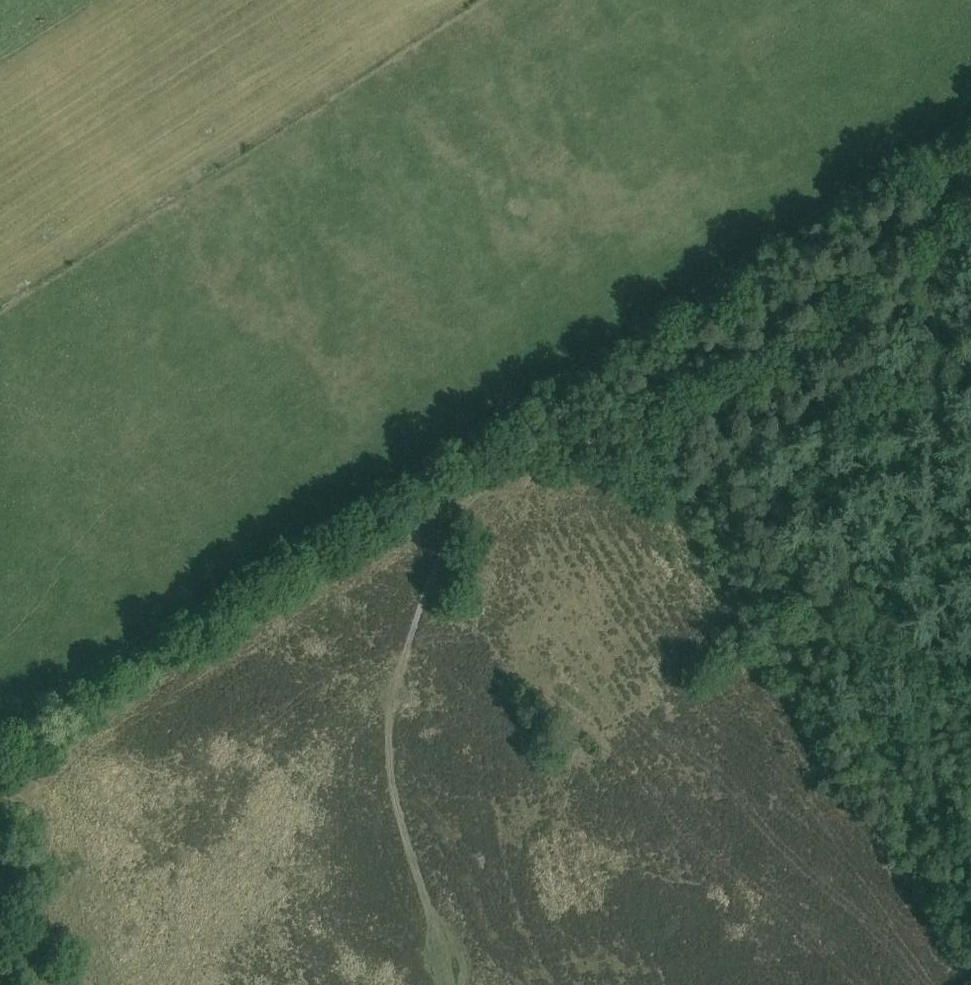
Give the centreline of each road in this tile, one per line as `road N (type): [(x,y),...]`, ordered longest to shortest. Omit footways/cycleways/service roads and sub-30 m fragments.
road 1 (track): [(446,984),(390,763),(422,621),(460,573),(646,414),(913,245)]

